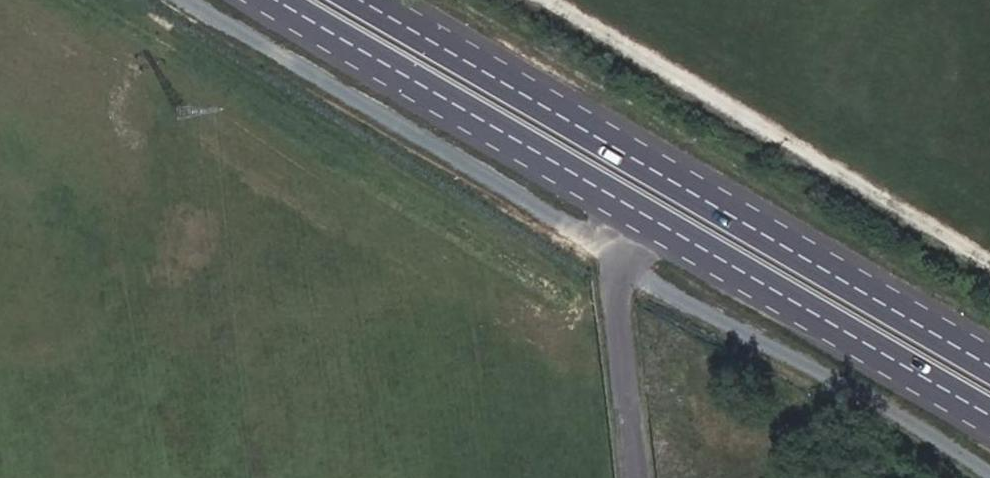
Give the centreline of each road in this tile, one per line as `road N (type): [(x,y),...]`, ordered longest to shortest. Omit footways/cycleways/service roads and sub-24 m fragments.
road 1 (unclassified): [(187,0),(589,238),(648,280),(989,473)]
road 2 (primary): [(277,0),(989,417)]
road 3 (primary): [(989,366),(364,0)]

